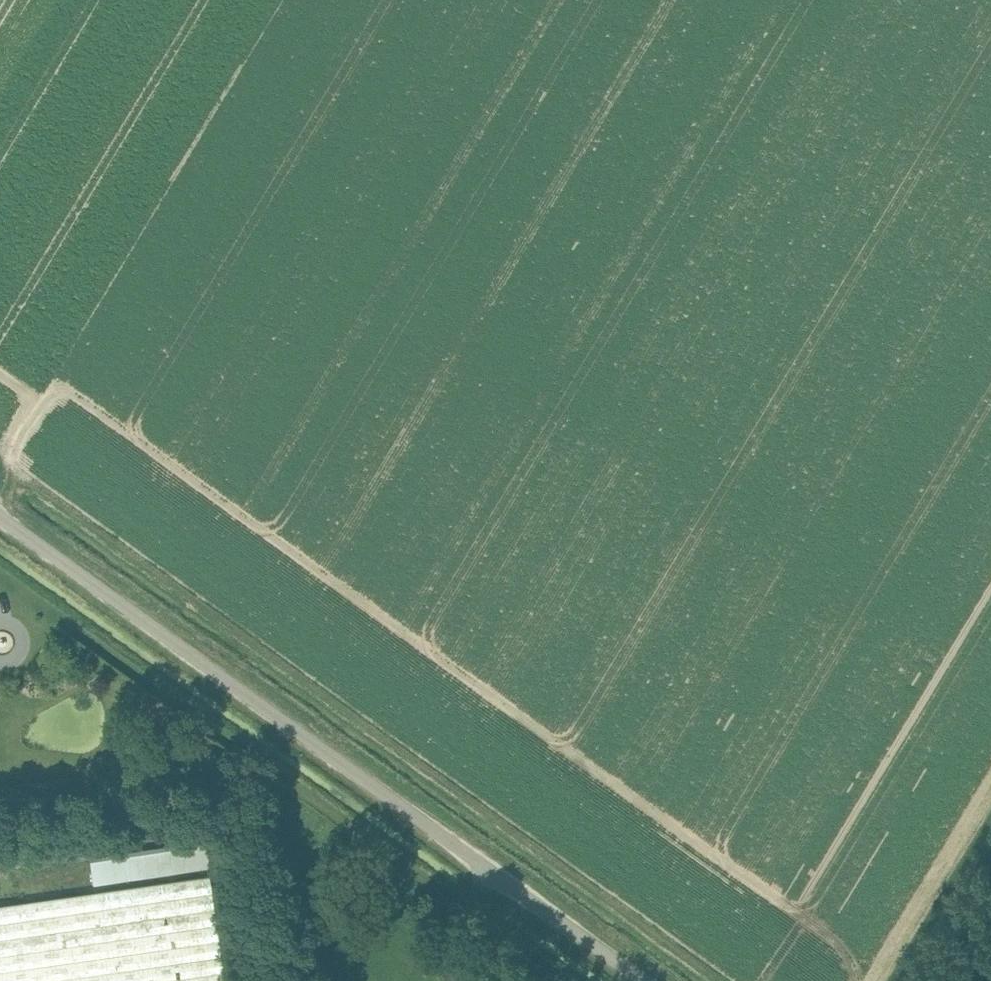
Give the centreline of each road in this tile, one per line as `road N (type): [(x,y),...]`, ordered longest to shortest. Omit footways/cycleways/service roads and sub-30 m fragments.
road 1 (unclassified): [(650,980),(0,512)]

